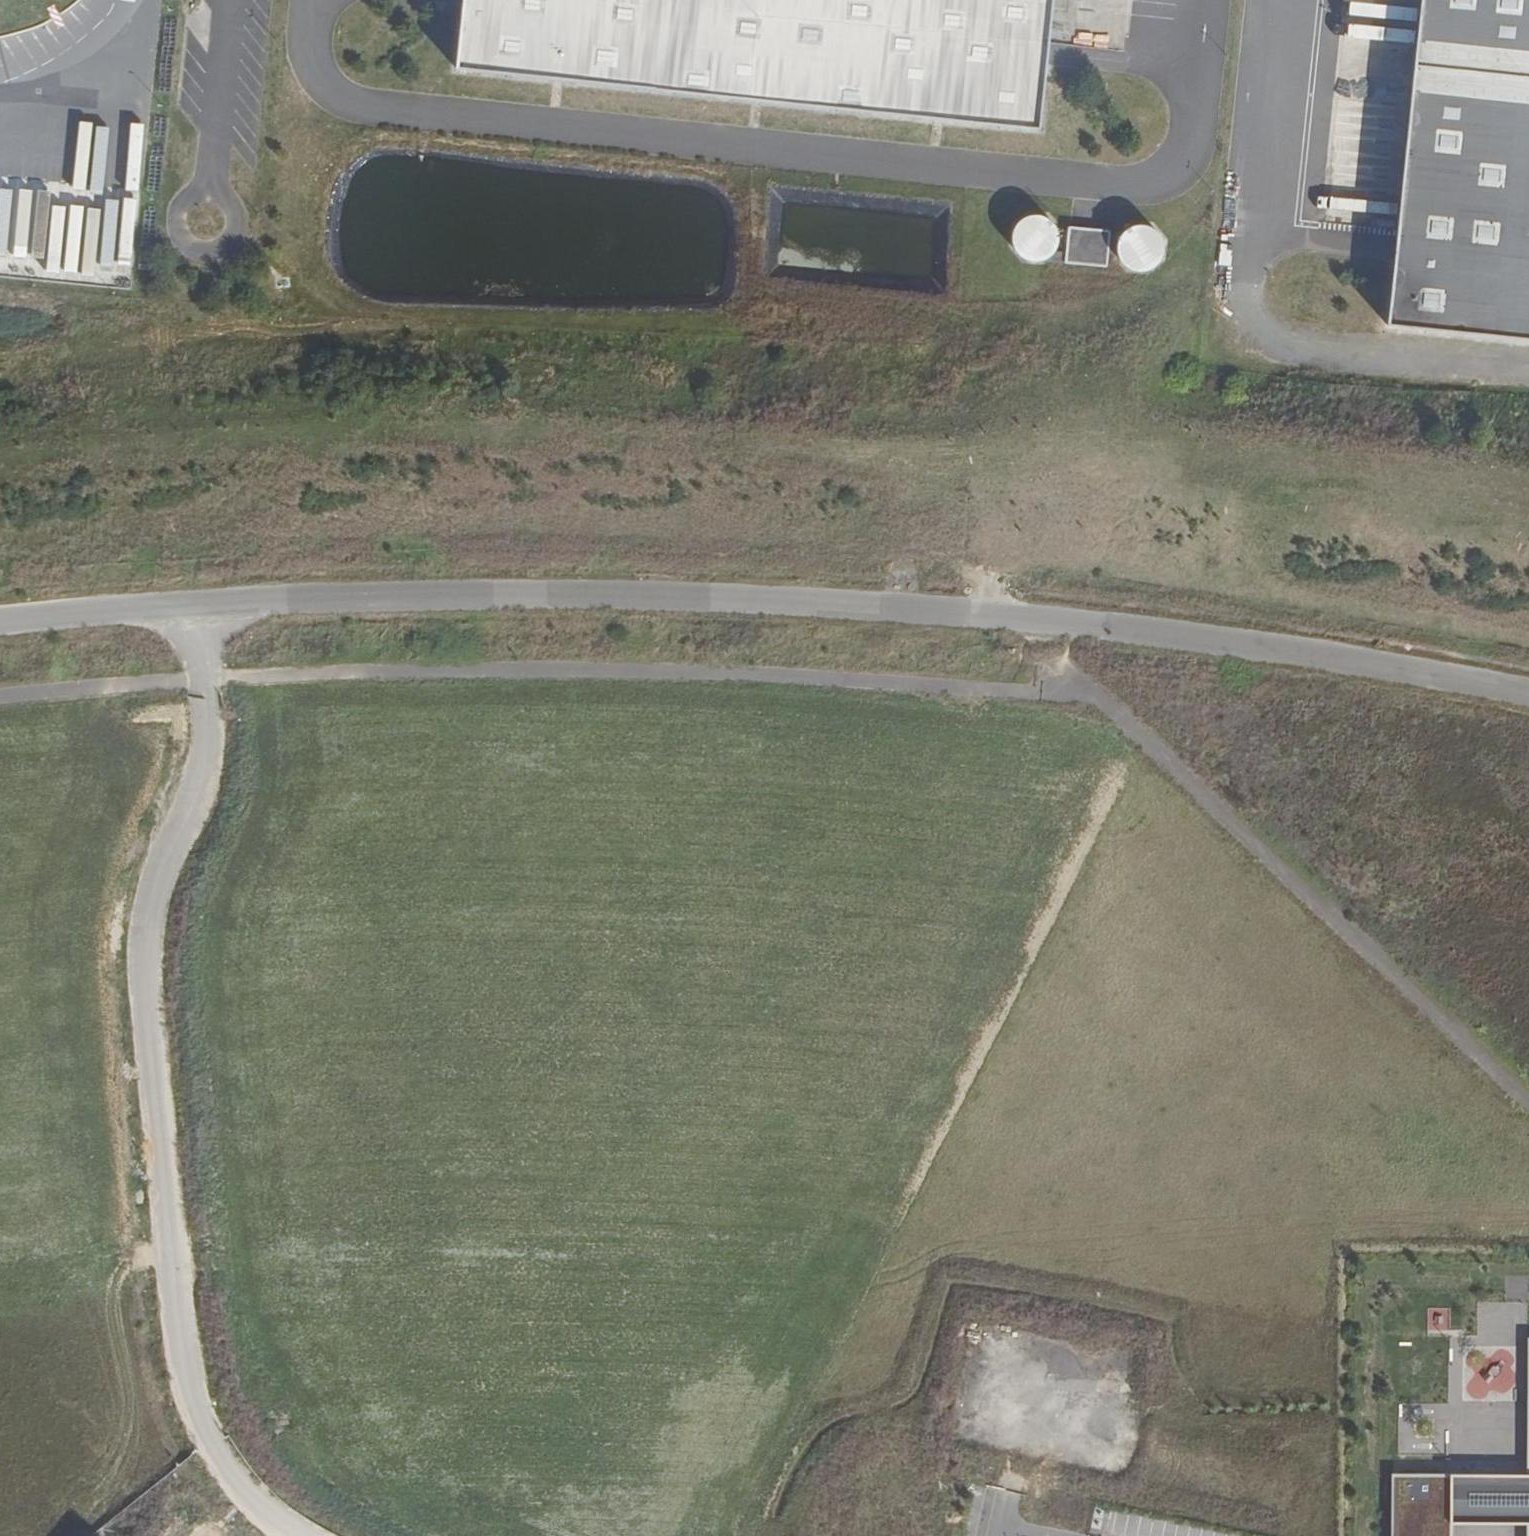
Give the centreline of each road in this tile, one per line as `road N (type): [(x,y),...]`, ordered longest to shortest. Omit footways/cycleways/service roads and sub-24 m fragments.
road 1 (unclassified): [(1528,696),(1203,642),(778,605),(557,598),(202,609)]
road 2 (unclassified): [(308,1535),(253,1495),(217,1452),(186,1347),(147,941),(210,746),(202,609)]
road 3 (unclassified): [(202,609),(0,623)]

